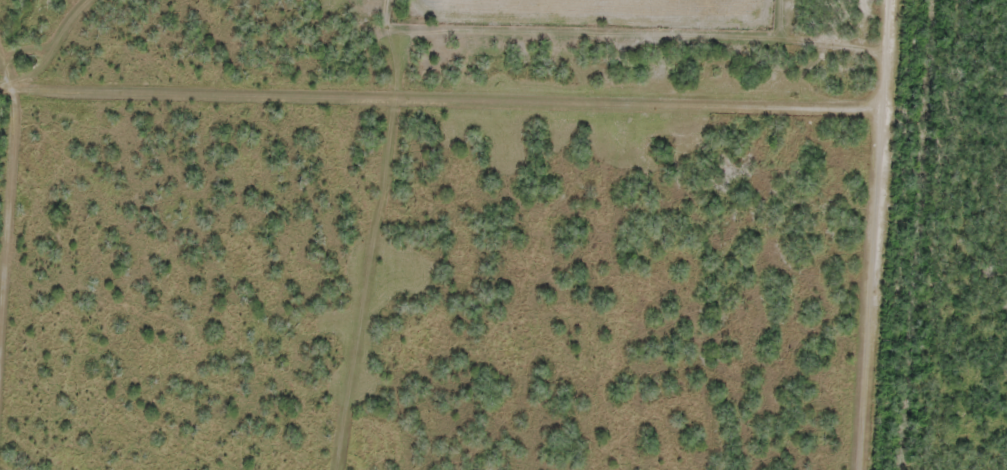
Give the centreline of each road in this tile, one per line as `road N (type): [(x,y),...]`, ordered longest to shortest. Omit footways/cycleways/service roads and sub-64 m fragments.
road 1 (residential): [(1006,342),(998,469)]

